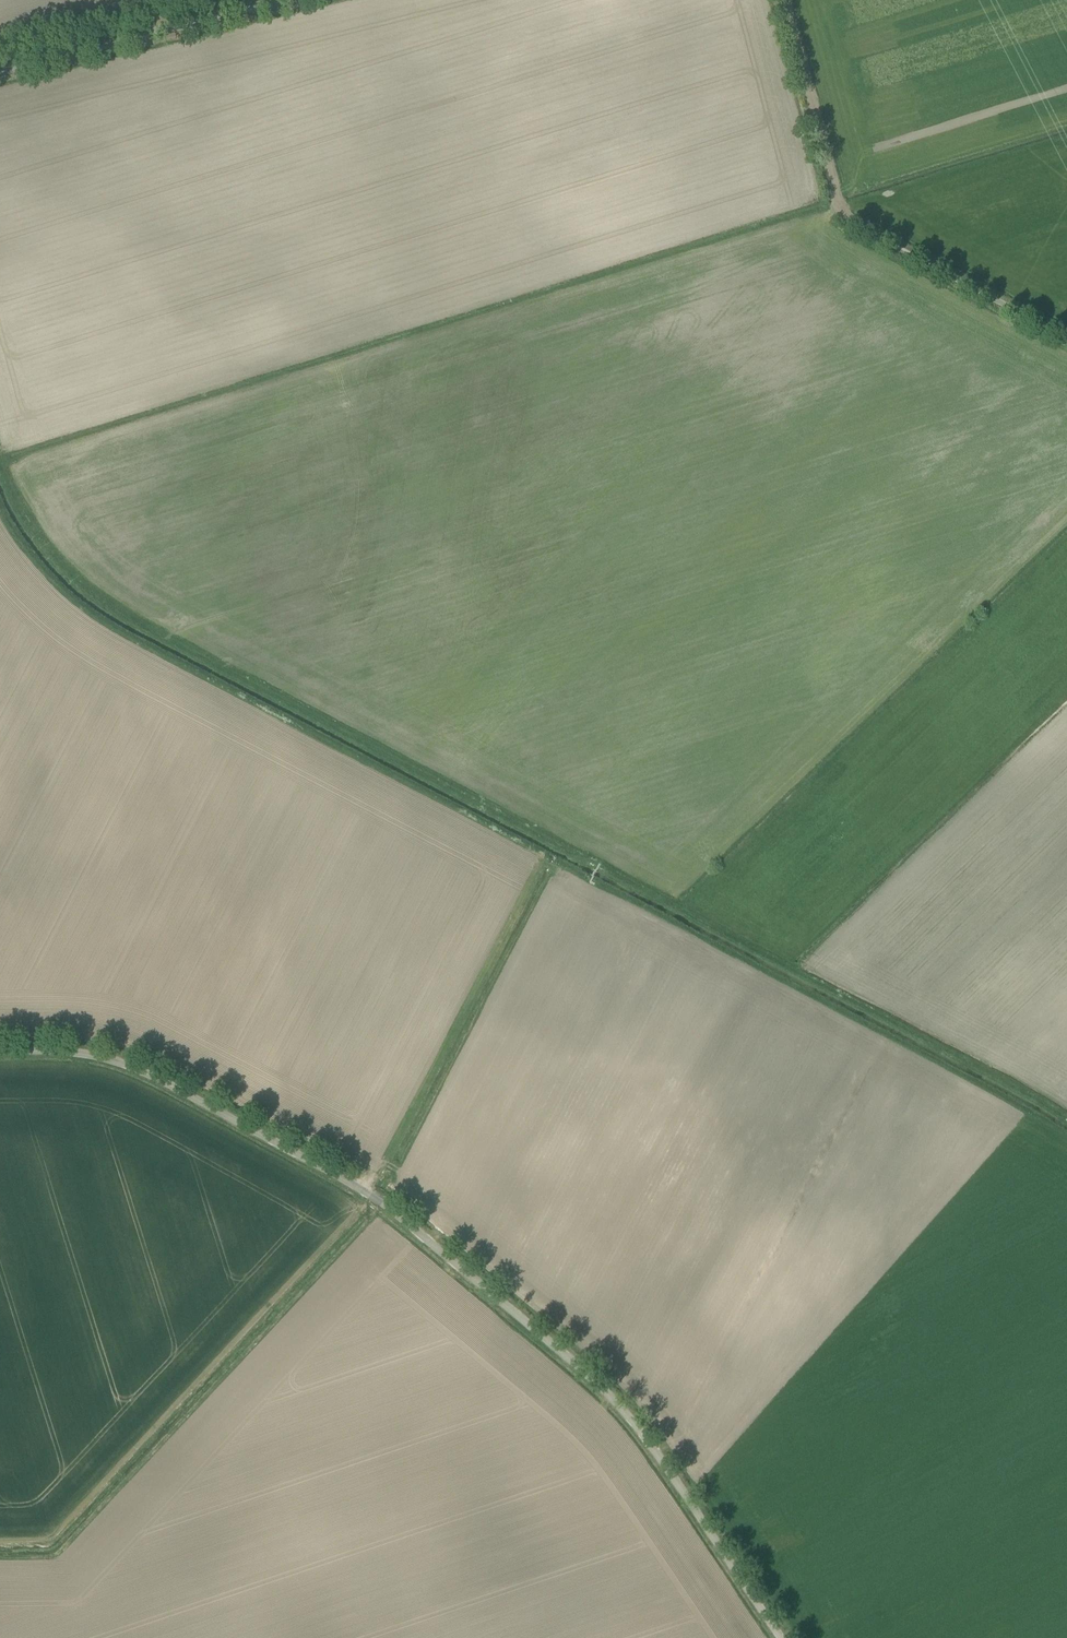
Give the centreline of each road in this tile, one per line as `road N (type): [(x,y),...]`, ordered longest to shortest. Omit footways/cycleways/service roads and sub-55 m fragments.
road 1 (unclassified): [(0,1043),(88,1042),(134,1054),(375,1186),(643,1418),(787,1637)]
road 2 (unclassified): [(0,73),(292,0)]
road 3 (unclassified): [(1066,330),(853,209)]
road 4 (track): [(786,0),(838,190),(853,209)]

